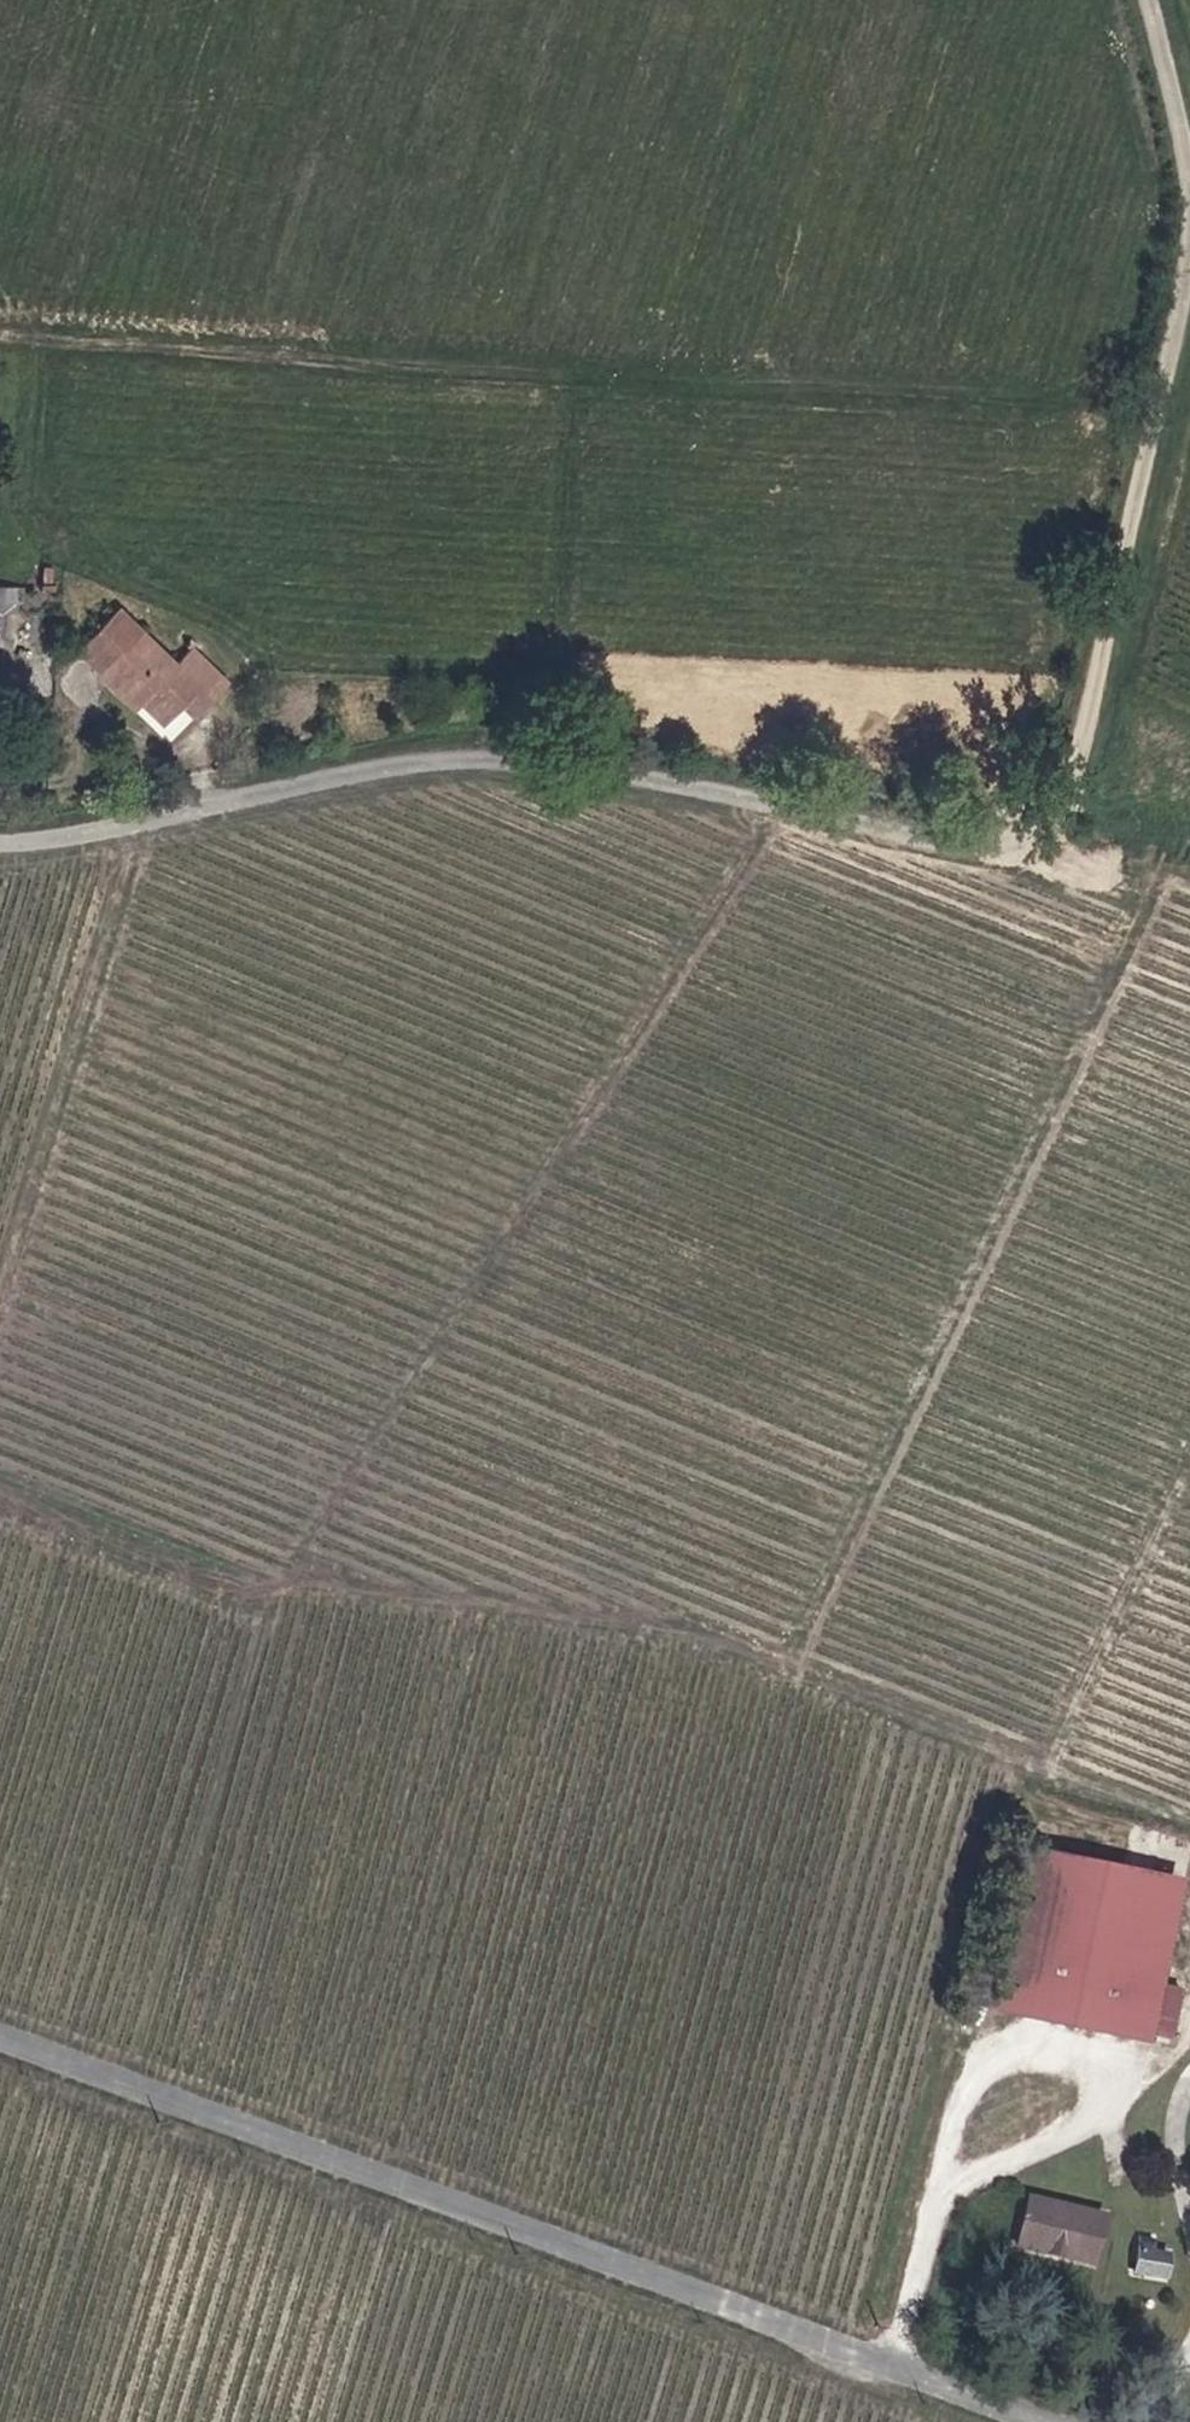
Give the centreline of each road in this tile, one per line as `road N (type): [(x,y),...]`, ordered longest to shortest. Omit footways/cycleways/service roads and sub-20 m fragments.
road 1 (unclassified): [(1189,259),(1069,794),(996,850),(518,752),(373,771),(70,836),(0,837)]
road 2 (unclassified): [(0,2036),(1046,2421)]
road 3 (unclassified): [(1153,0),(1189,168)]

